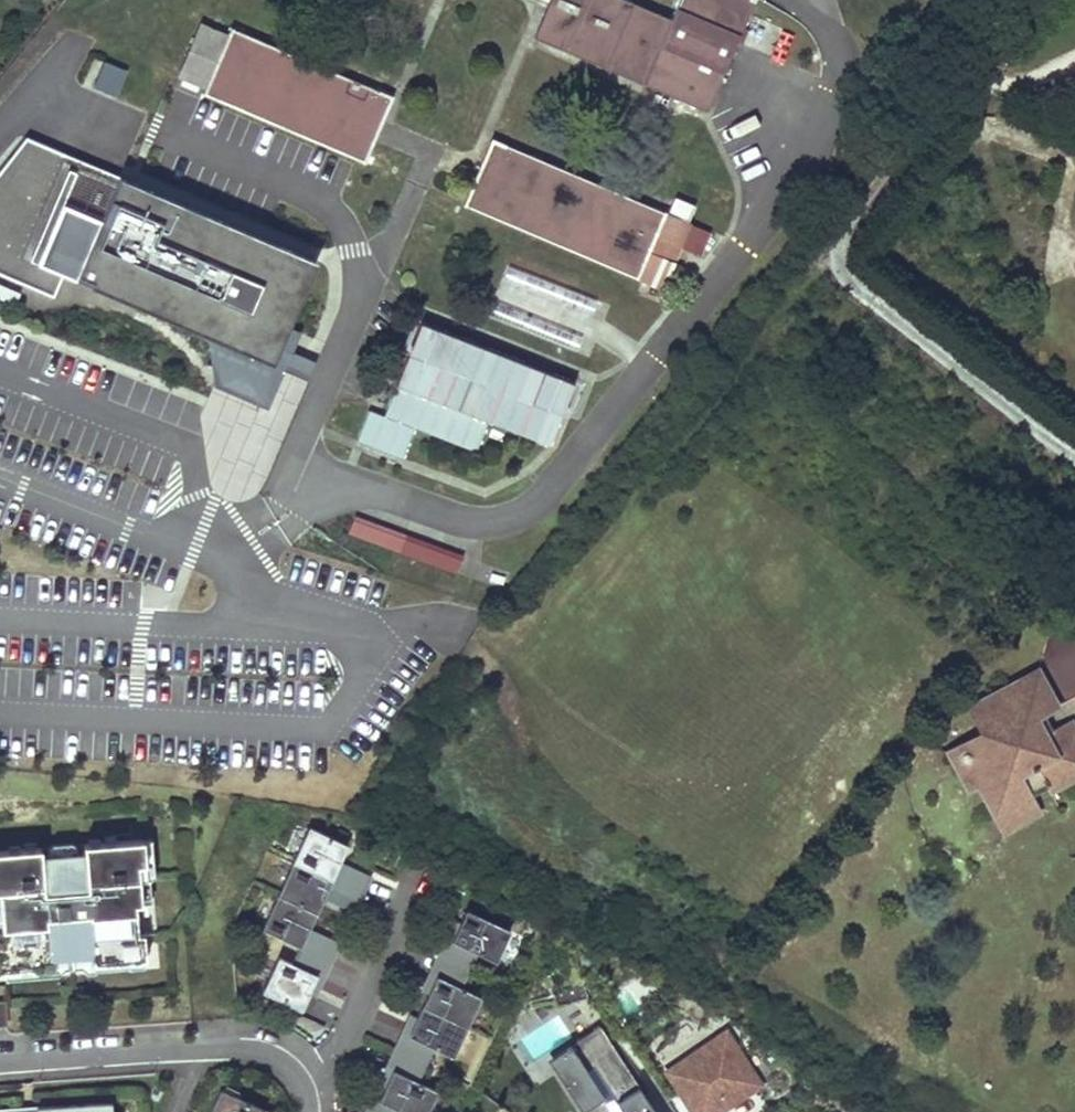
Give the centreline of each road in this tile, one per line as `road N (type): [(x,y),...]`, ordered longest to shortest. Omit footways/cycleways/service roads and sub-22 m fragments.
road 1 (residential): [(300,1087),(285,1065),(249,1047),(0,1062)]
road 2 (residential): [(300,1087),(328,1069),(409,899)]

